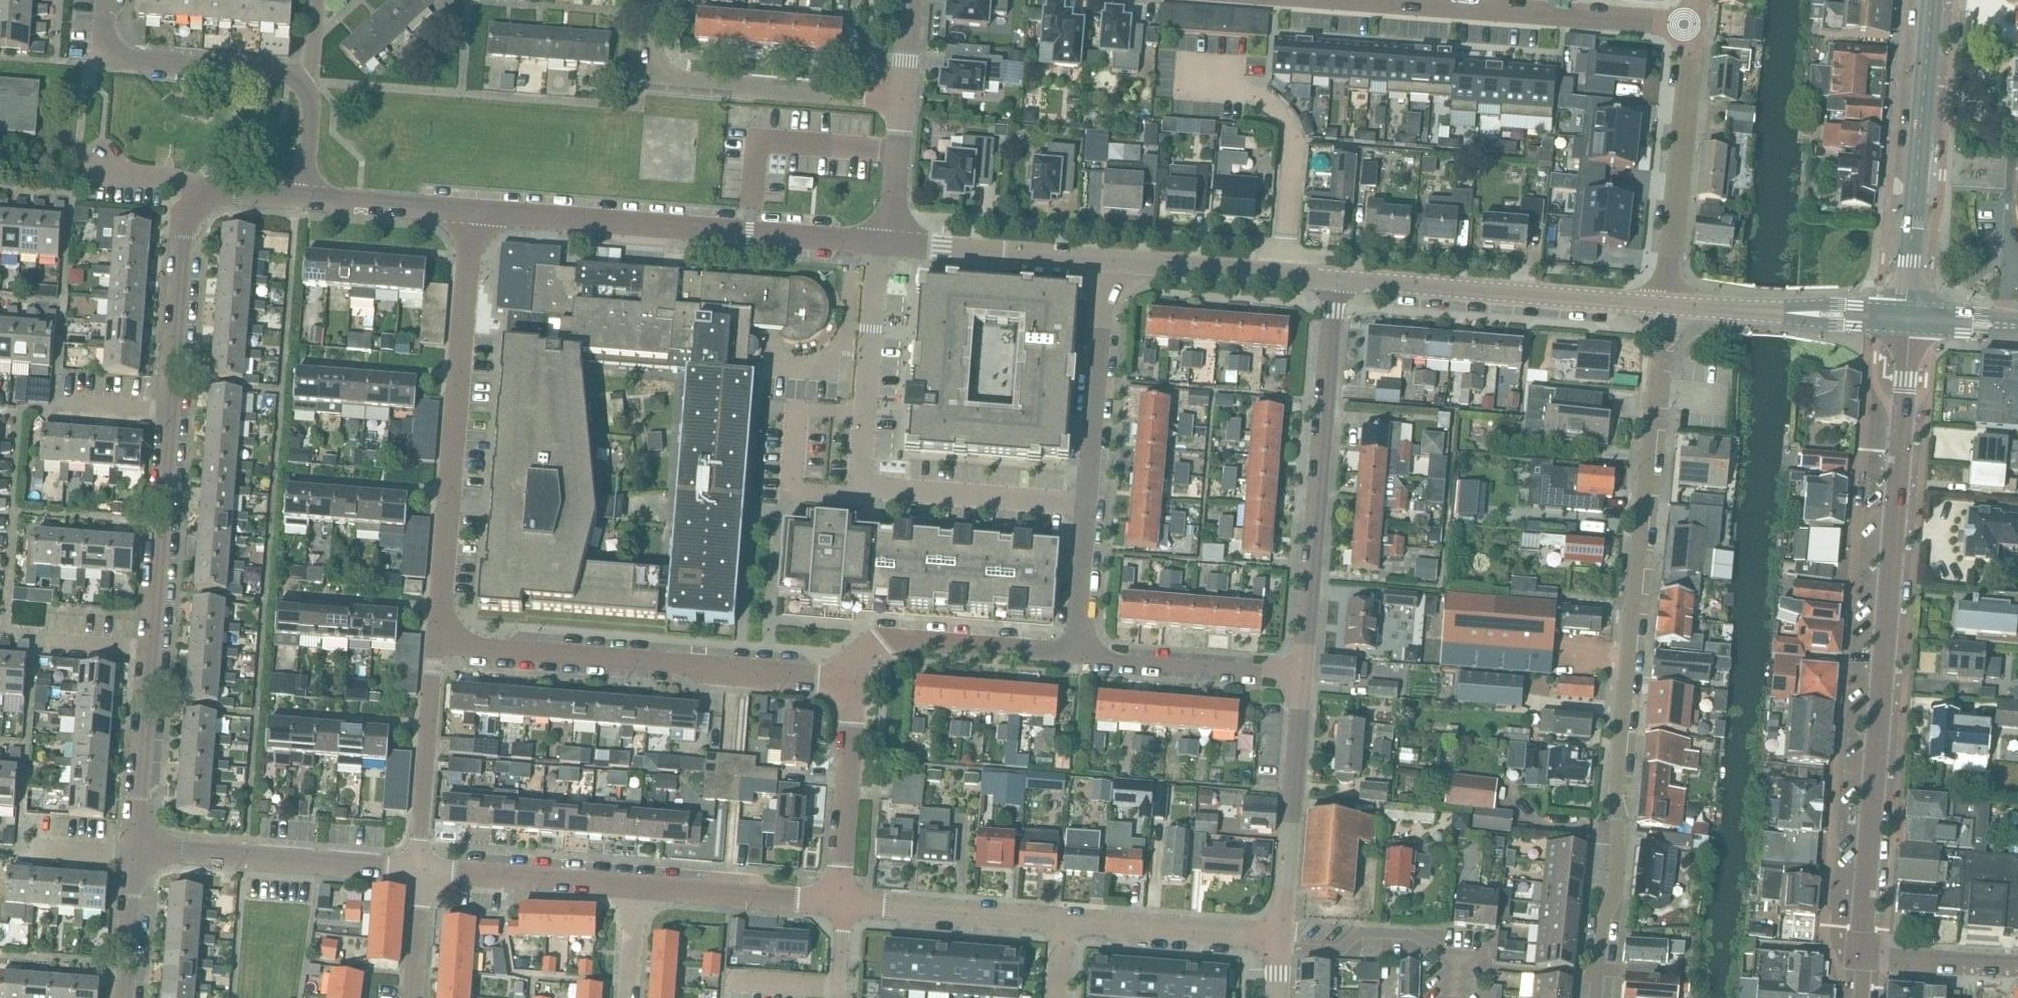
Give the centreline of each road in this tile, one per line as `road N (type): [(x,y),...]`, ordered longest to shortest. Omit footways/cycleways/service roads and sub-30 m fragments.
road 1 (tertiary): [(1864,960),(1907,320)]
road 2 (residential): [(1615,822),(1664,306)]
road 3 (residential): [(1086,503),(861,486),(883,244)]
road 4 (residential): [(131,856),(166,414)]
road 5 (residential): [(435,645),(471,212)]
road 6 (residential): [(854,682),(435,645)]
road 7 (residential): [(471,212),(883,244)]
road 8 (unclassified): [(1302,677),(1335,279)]
road 9 (residential): [(1694,25),(1360,0)]
road 10 (residential): [(900,100),(649,81),(656,0)]
road 11 (unclassified): [(1335,279),(1664,306)]
road 12 (residential): [(166,414),(190,205),(215,194),(303,199)]
road 13 (tertiary): [(1907,320),(1930,0)]
road 14 (residential): [(131,856),(418,871)]
road 15 (residential): [(1664,306),(1694,25)]
road 16 (residential): [(302,83),(100,60),(105,0)]
road 17 (unclassified): [(1280,938),(1302,677)]
road 18 (residential): [(854,682),(864,653),(887,641),(1074,655)]
road 19 (residential): [(1086,503),(1105,261)]
road 20 (unclassified): [(1105,261),(1335,279)]
road 21 (residential): [(1074,655),(1302,677)]
road 22 (residential): [(418,871),(435,645)]
road 23 (residential): [(841,904),(1063,921)]
road 24 (unclassified): [(883,244),(1105,261)]
road 25 (residential): [(841,904),(854,682)]
road 26 (residential): [(1063,921),(1280,938)]
road 27 (residential): [(418,871),(635,888)]
road 28 (residential): [(635,888),(841,904)]
road 29 (residential): [(1279,949),(1338,952),(1360,933),(1410,935),(1456,956)]
road 30 (residential): [(1593,997),(1601,924),(1613,895),(1615,822)]
road 31 (residential): [(303,199),(471,212)]
road 32 (unclassified): [(1907,320),(1741,311)]
road 33 (residential): [(1864,960),(2017,966)]
road 34 (residential): [(1074,655),(1086,503)]
road 35 (unclassified): [(883,244),(900,100)]
road 36 (residential): [(120,997),(131,856)]
road 37 (residential): [(410,997),(418,871)]

